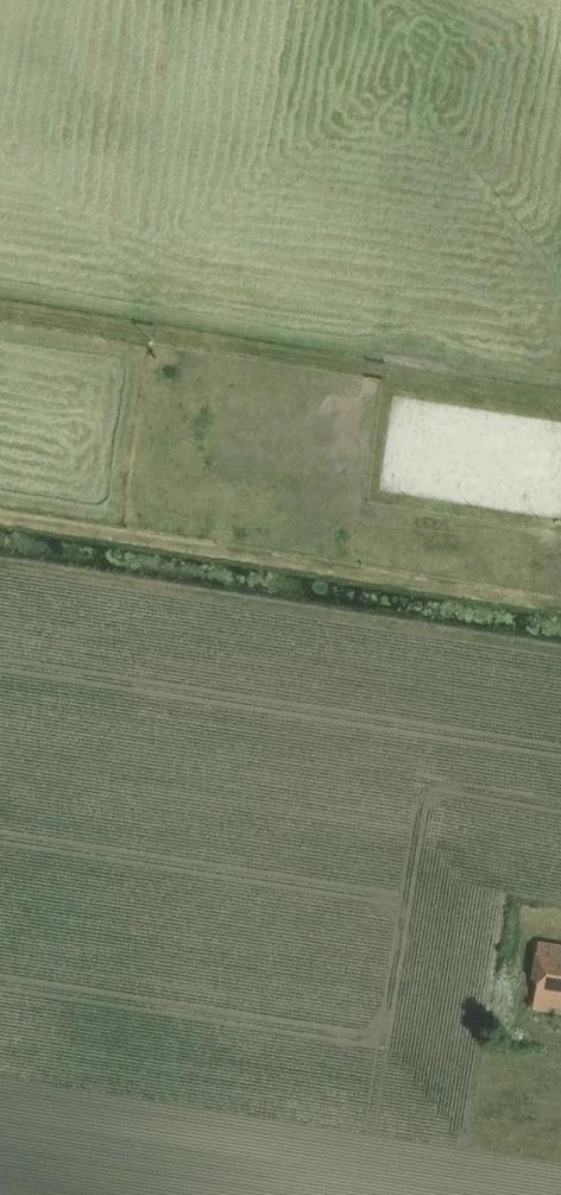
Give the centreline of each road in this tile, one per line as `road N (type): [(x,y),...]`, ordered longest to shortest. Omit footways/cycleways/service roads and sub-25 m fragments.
road 1 (track): [(0,519),(560,607)]

